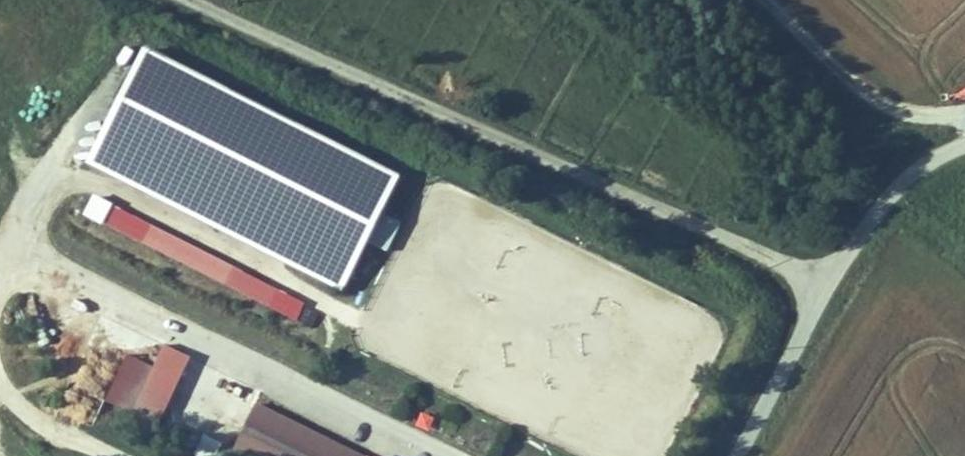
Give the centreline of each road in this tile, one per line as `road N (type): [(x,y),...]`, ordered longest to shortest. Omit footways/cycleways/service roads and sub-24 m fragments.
road 1 (unclassified): [(195,0),(827,283)]
road 2 (unclassified): [(827,283),(737,455)]
road 3 (unclassified): [(964,155),(926,172),(827,283)]

